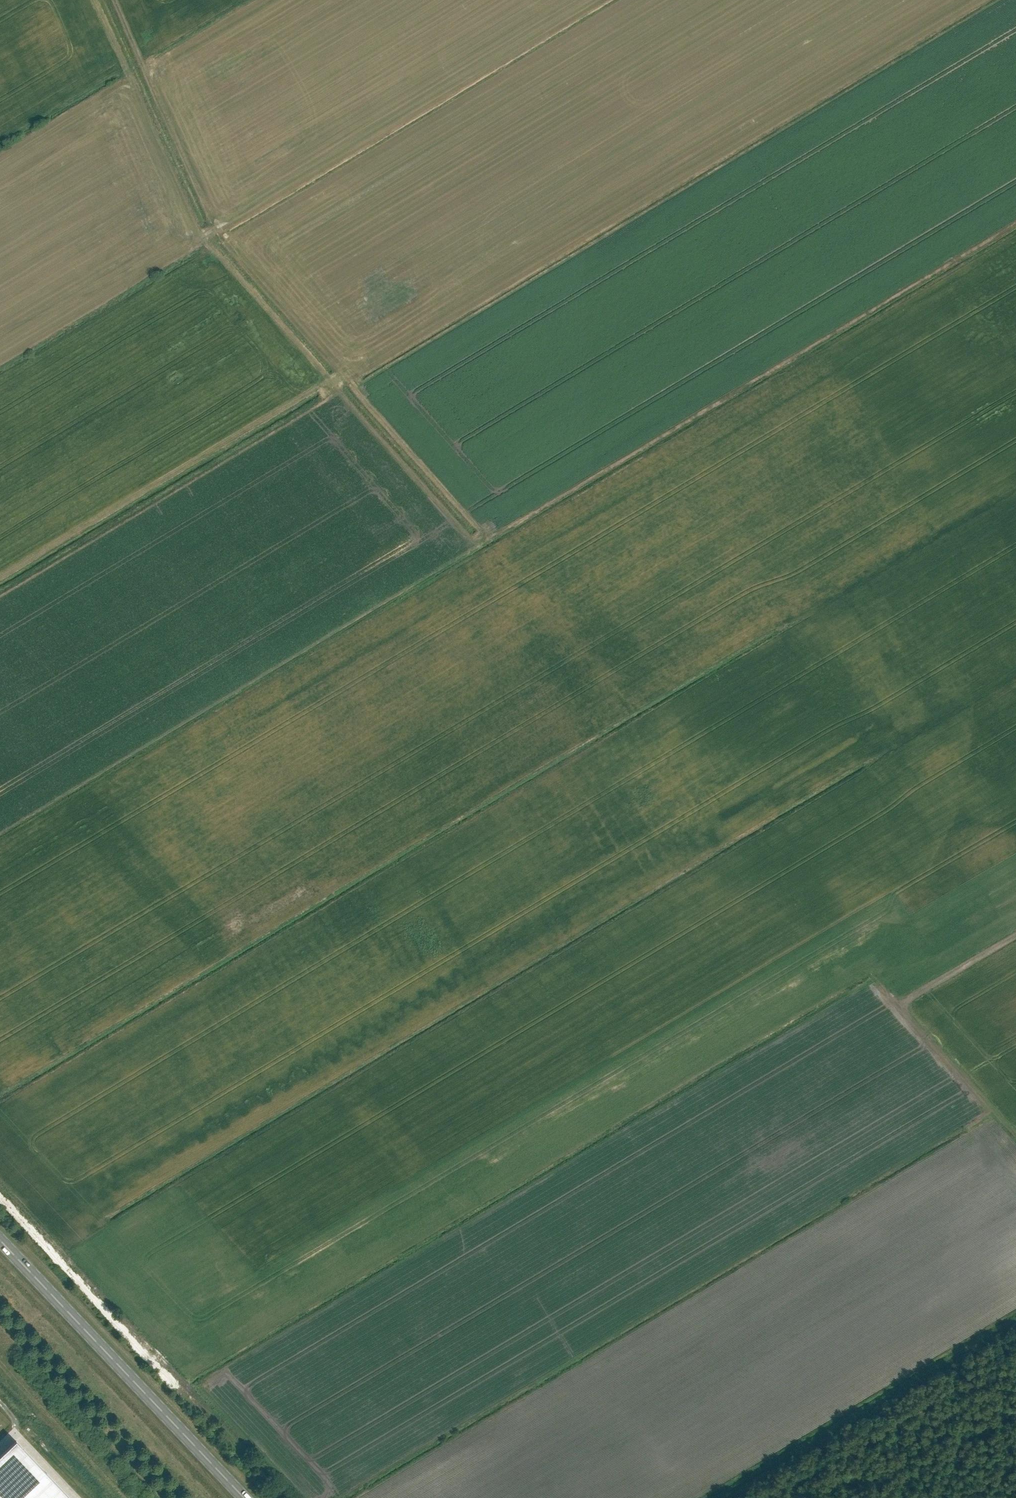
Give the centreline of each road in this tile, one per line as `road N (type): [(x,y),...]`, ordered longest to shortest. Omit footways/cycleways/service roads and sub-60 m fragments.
road 1 (track): [(284,1497),(0,1196)]
road 2 (primary): [(243,1497),(0,1241)]

